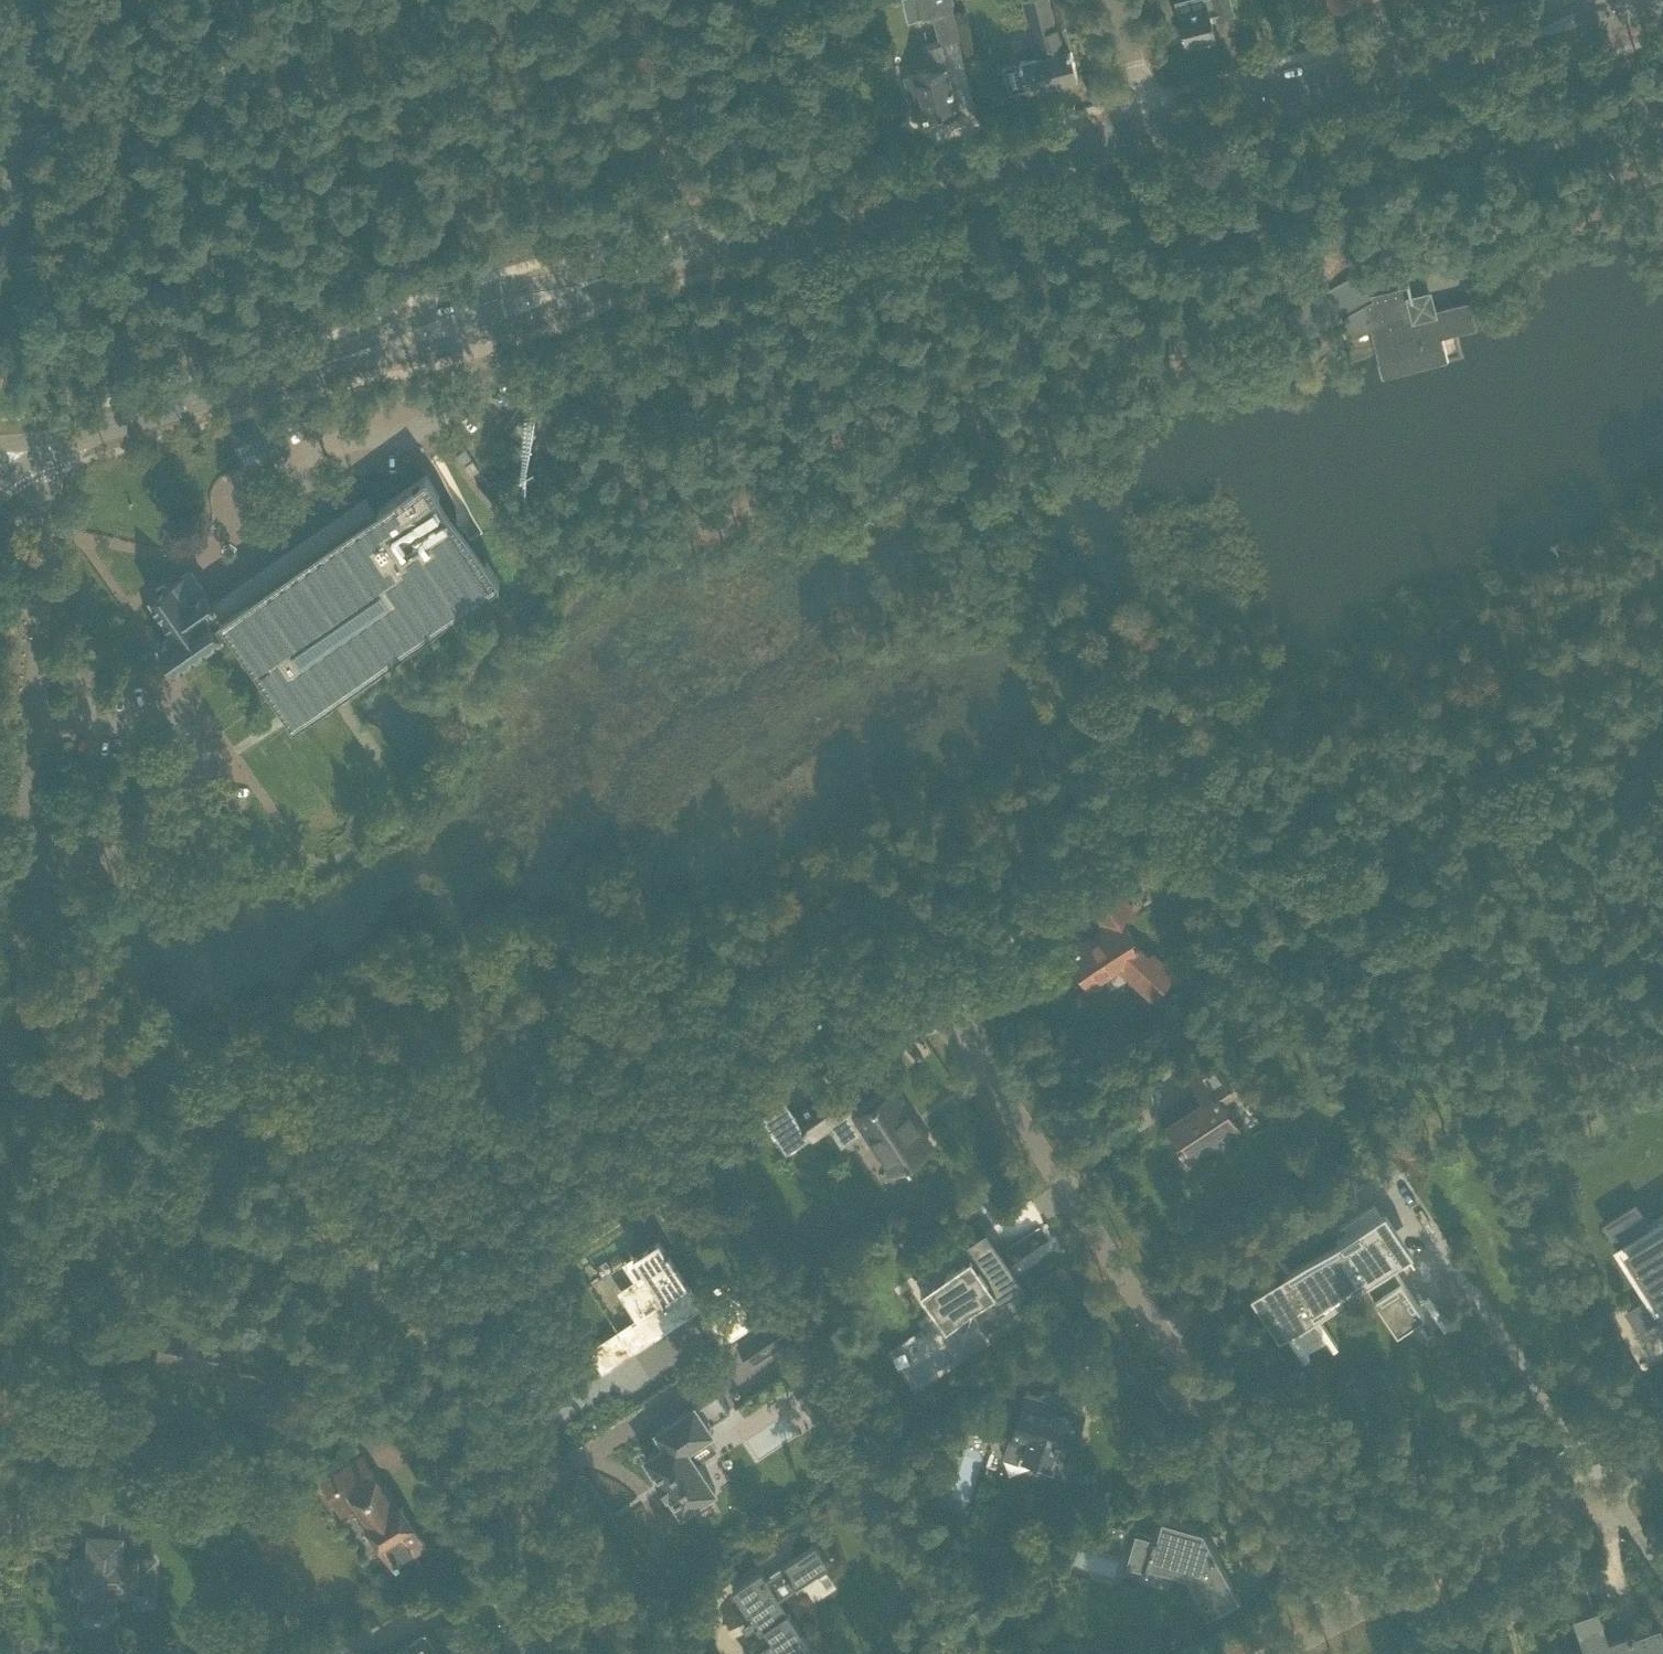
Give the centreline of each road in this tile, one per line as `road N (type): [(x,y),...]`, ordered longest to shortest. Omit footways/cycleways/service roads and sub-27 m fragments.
road 1 (residential): [(1346,1614),(939,993)]
road 2 (residential): [(401,1316),(349,1236),(292,1171),(114,1028),(62,950),(26,865)]
road 3 (secondary): [(623,271),(1149,125)]
road 4 (residential): [(0,1360),(67,1268),(148,1223),(227,1227),(325,1266),(401,1316)]
road 5 (residential): [(26,865),(45,449)]
road 6 (residential): [(622,1653),(401,1316)]
road 7 (secondary): [(1149,125),(1512,31)]
road 8 (residential): [(1346,1614),(1662,1455)]
road 9 (secondary): [(45,449),(361,353)]
road 10 (residential): [(0,1175),(26,865)]
road 11 (secondary): [(623,271),(476,297),(361,353)]
road 12 (secondary): [(361,353),(413,349),(515,322),(623,271)]
road 13 (secondary): [(1512,31),(1585,27),(1662,7)]
road 14 (residential): [(1149,125),(1116,0)]

